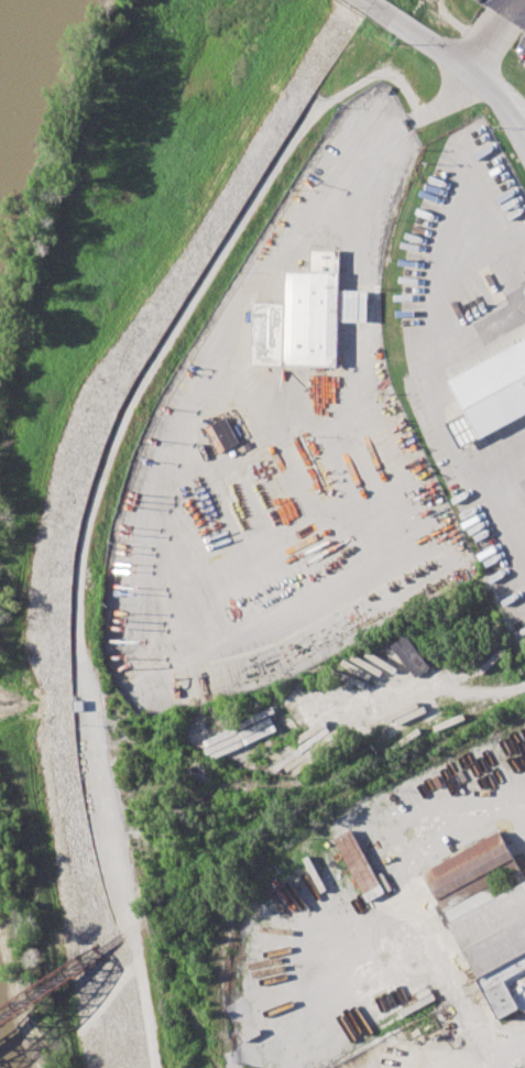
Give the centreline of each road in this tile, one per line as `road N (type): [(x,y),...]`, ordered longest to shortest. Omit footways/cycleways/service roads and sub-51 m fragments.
road 1 (residential): [(497,1067),(378,837)]
road 2 (tertiary): [(524,134),(467,67),(373,8)]

